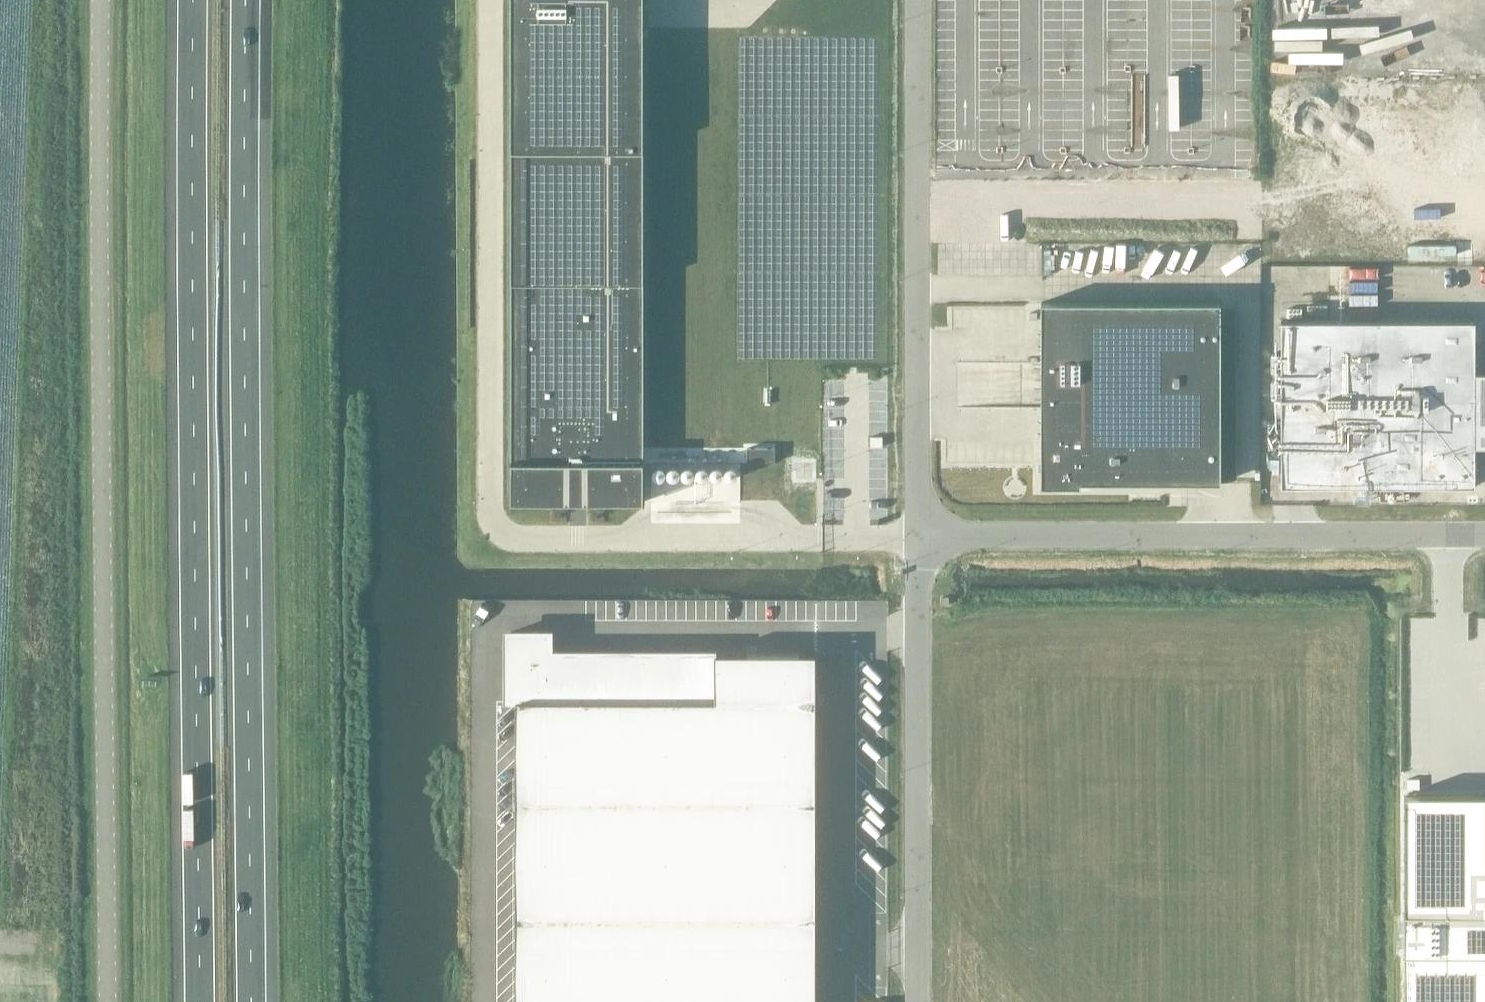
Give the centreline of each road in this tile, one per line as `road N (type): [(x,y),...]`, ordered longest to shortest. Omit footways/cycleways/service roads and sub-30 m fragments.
road 1 (motorway): [(193,0),(201,1001)]
road 2 (motorway): [(252,1001),(247,0)]
road 3 (unclassified): [(107,1001),(107,0)]
road 4 (unclassified): [(920,535),(1484,530)]
road 5 (unclassified): [(920,535),(921,0)]
road 6 (unclassified): [(919,1001),(920,535)]

